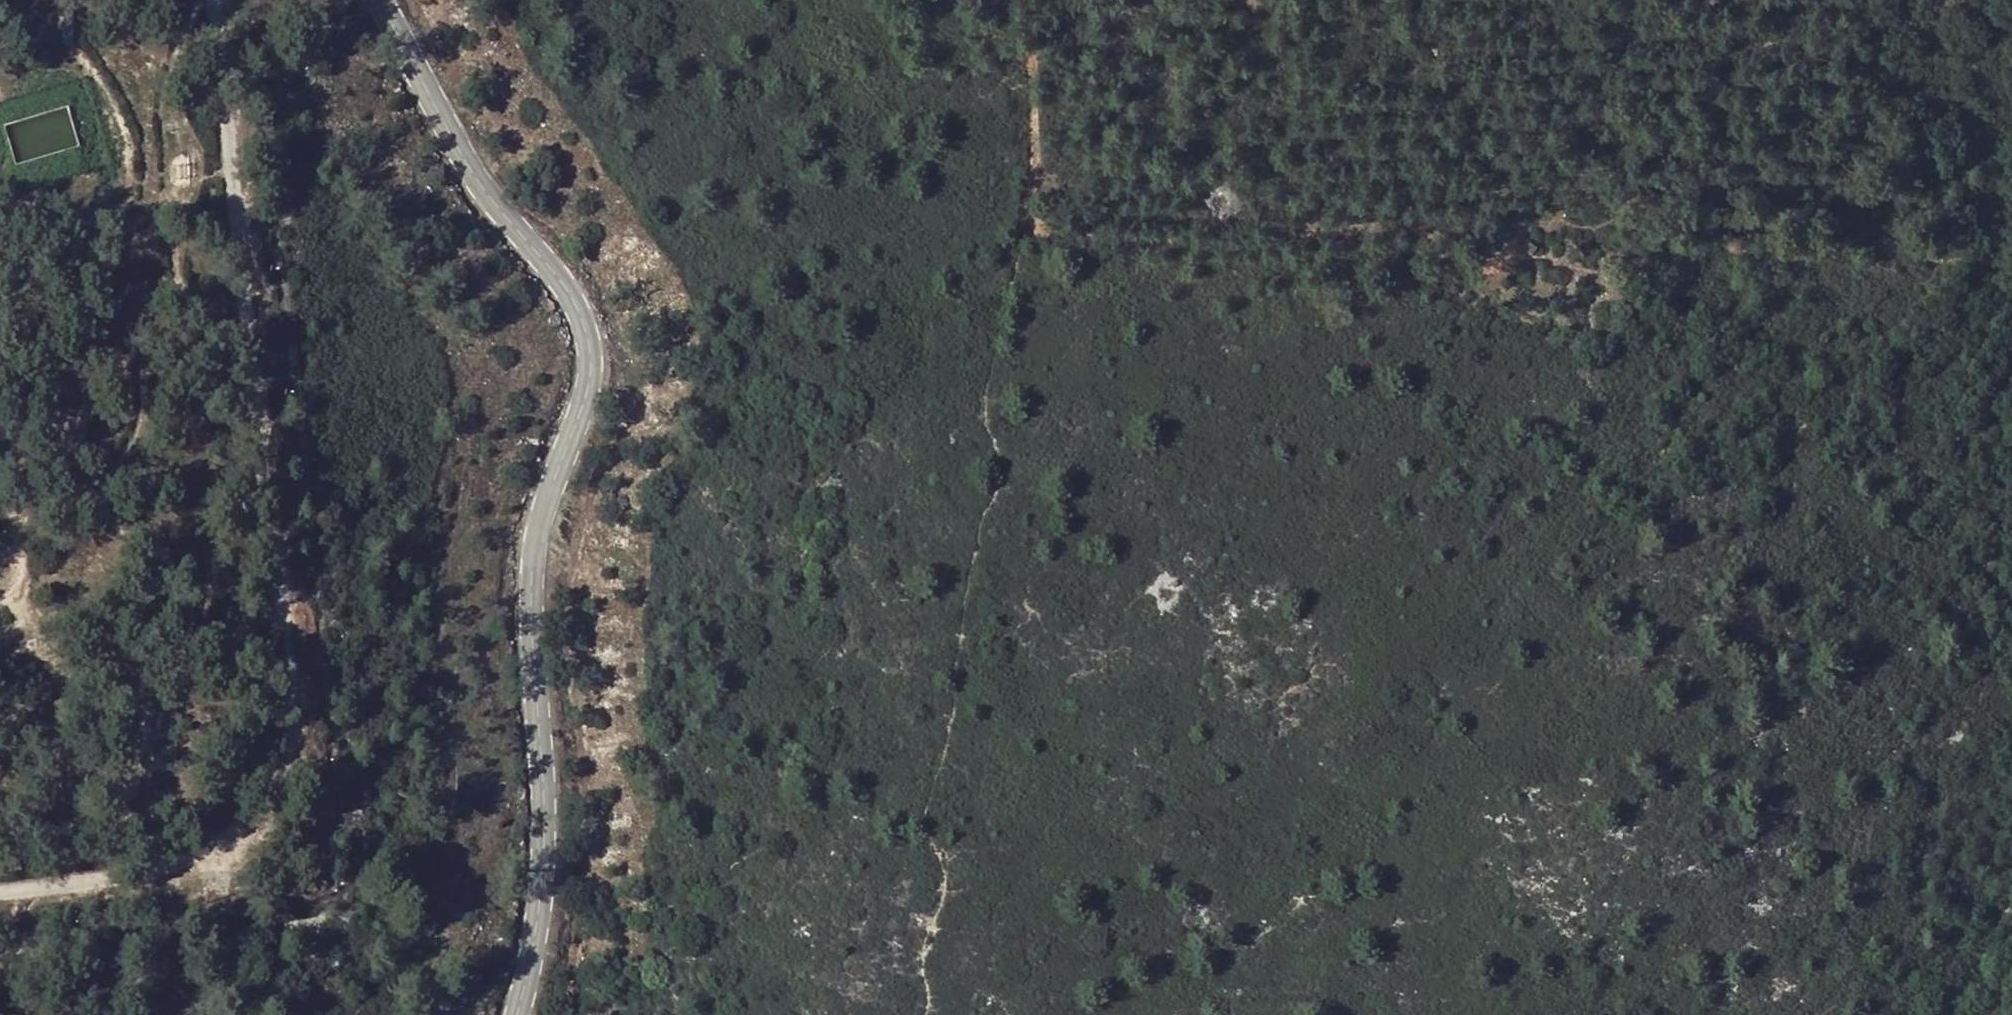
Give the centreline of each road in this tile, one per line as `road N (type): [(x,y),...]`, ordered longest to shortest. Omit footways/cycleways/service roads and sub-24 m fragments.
road 1 (tertiary): [(517,1014),(537,923),(545,819),(534,548),(589,385),(588,344),(566,287),(472,169),(381,0)]

